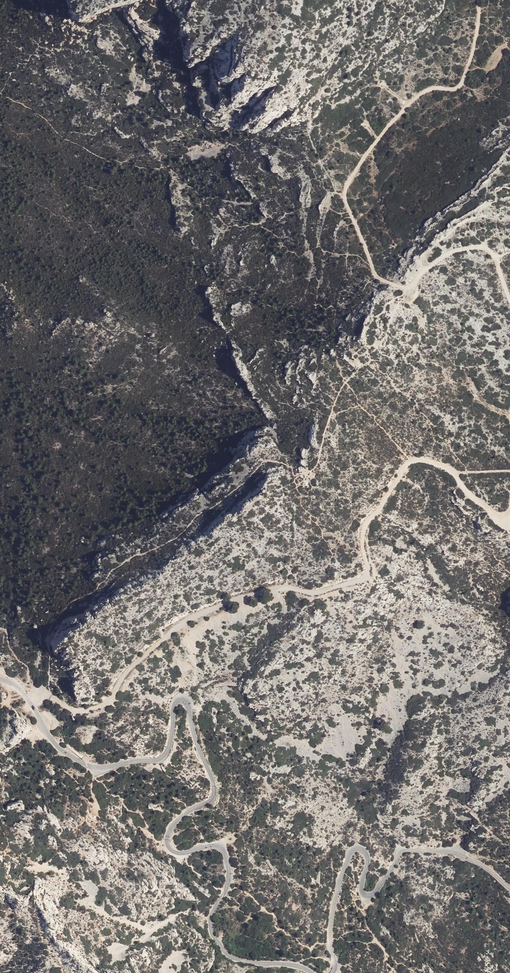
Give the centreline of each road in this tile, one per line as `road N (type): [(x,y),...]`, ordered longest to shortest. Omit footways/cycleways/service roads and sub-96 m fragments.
road 1 (unclassified): [(312,972),(226,952),(210,920),(229,881),(225,853),(214,845),(169,850),(172,825),(214,793),(186,701),(174,705),(162,758),(96,768),(58,746),(24,695),(0,678)]
road 2 (track): [(40,693),(77,710),(101,706),(129,670),(189,619),(267,590),(317,592),(365,578),(362,535),(405,465),(418,459),(454,473)]
road 3 (track): [(479,0),(465,76),(415,101),(347,188),(376,272),(407,287)]
road 4 (unclassified): [(509,888),(457,853),(404,850),(368,897),(362,888),(367,855),(356,849),(331,920),(333,972)]
road 5 (track): [(421,273),(461,250),(491,250),(509,299)]

